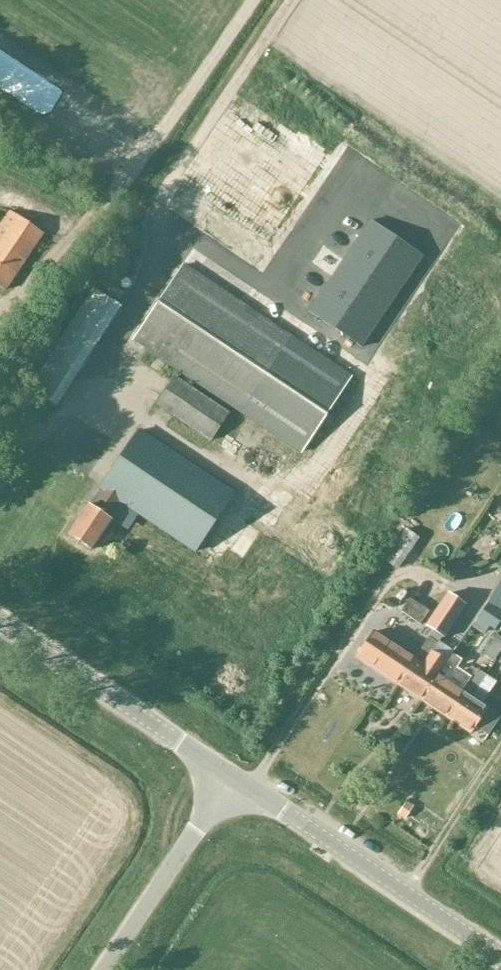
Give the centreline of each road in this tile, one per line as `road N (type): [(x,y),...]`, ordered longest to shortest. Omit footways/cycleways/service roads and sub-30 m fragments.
road 1 (secondary): [(500,957),(231,778)]
road 2 (secondary): [(231,778),(0,622)]
road 3 (unclassified): [(103,969),(231,778)]

